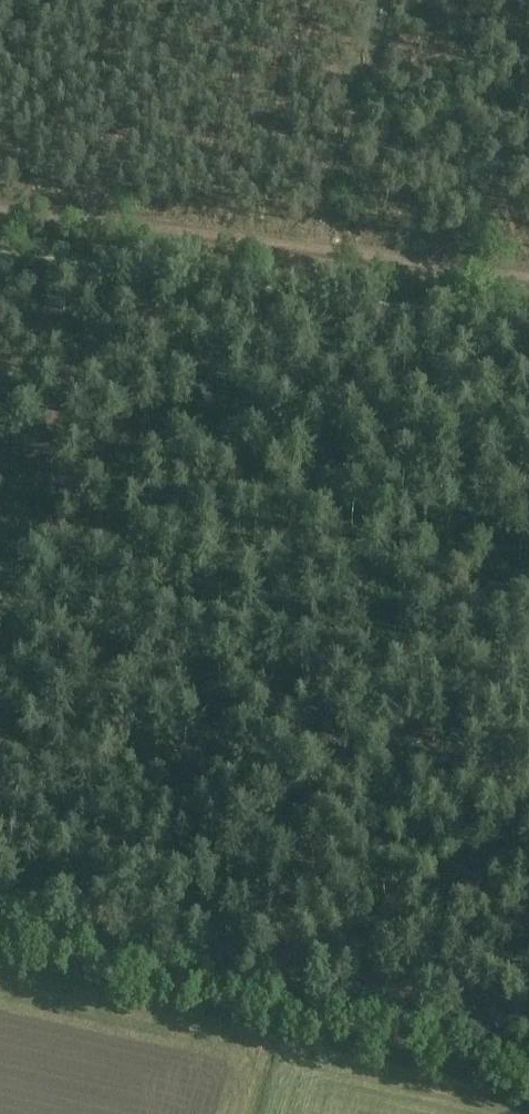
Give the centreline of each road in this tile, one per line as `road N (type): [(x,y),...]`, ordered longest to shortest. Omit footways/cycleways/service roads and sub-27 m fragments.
road 1 (track): [(0,942),(528,1065)]
road 2 (track): [(0,215),(528,283)]

